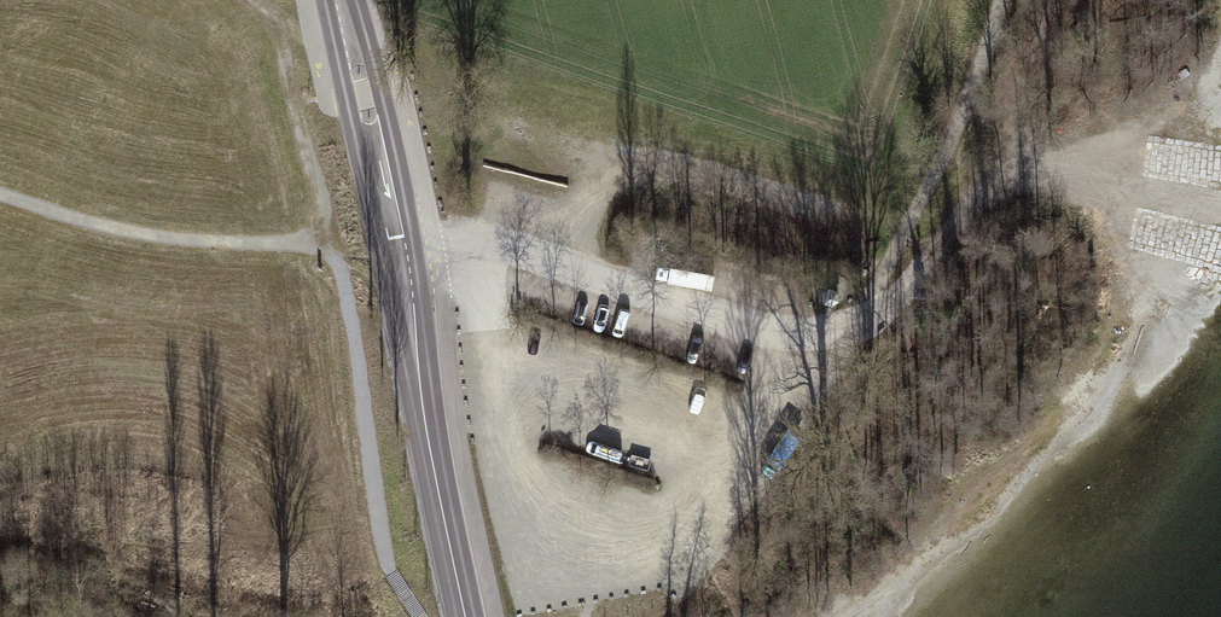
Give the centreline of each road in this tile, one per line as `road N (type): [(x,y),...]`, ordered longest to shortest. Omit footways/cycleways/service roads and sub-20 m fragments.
road 1 (tertiary): [(466,616),(339,0)]
road 2 (track): [(866,308),(903,289),(973,187),(1003,174),(1192,196)]
road 3 (track): [(331,242),(188,242),(88,223),(0,194)]
road 4 (track): [(392,573),(331,242)]
road 5 (track): [(1004,0),(958,129),(907,228)]
road 6 (track): [(331,242),(294,105)]

